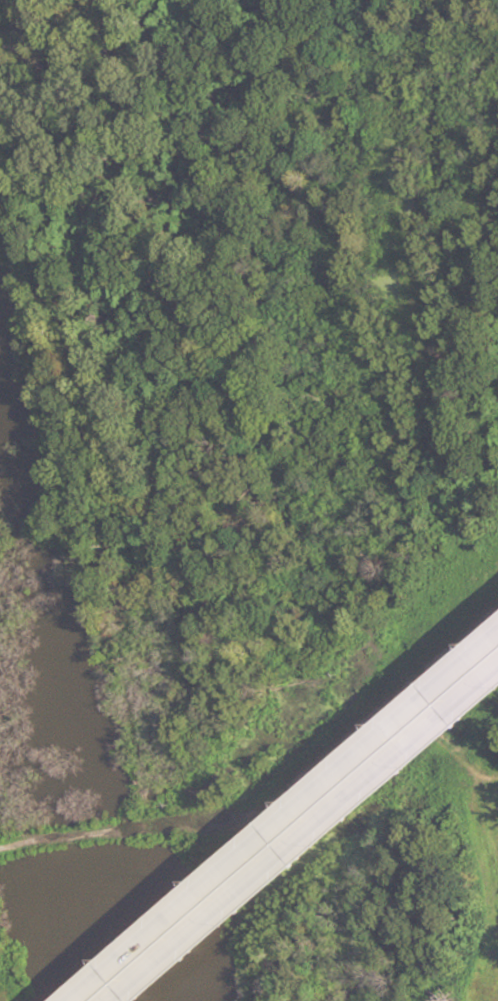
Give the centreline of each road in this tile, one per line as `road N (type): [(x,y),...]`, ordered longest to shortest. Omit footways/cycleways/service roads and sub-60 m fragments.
road 1 (trunk): [(497,639),(76,1000)]
road 2 (trunk): [(119,1000),(497,675)]

